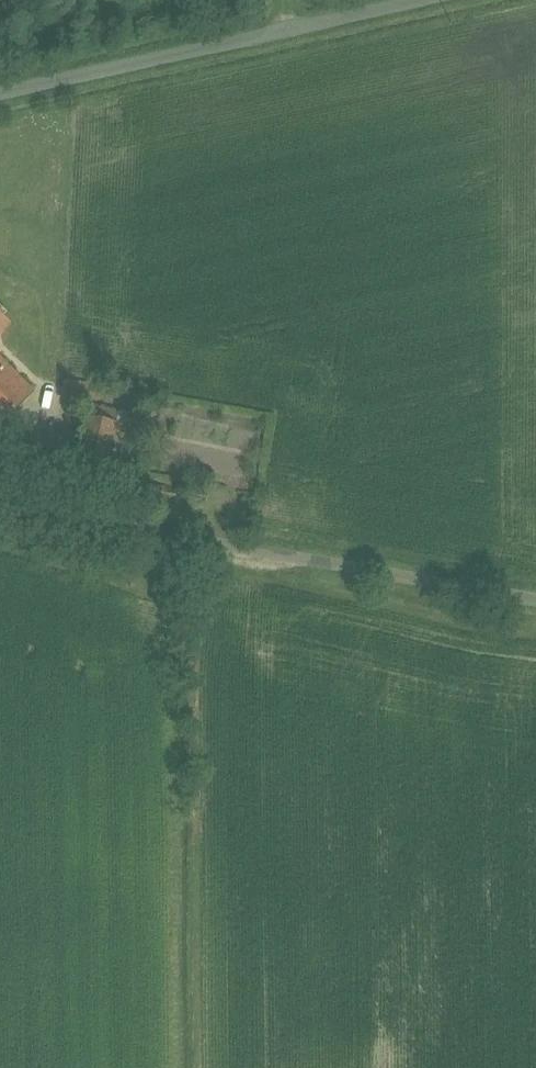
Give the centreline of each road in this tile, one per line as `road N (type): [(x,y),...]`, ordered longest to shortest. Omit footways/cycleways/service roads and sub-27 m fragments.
road 1 (residential): [(535,602),(201,544),(0,496)]
road 2 (unclassified): [(435,0),(0,96)]

